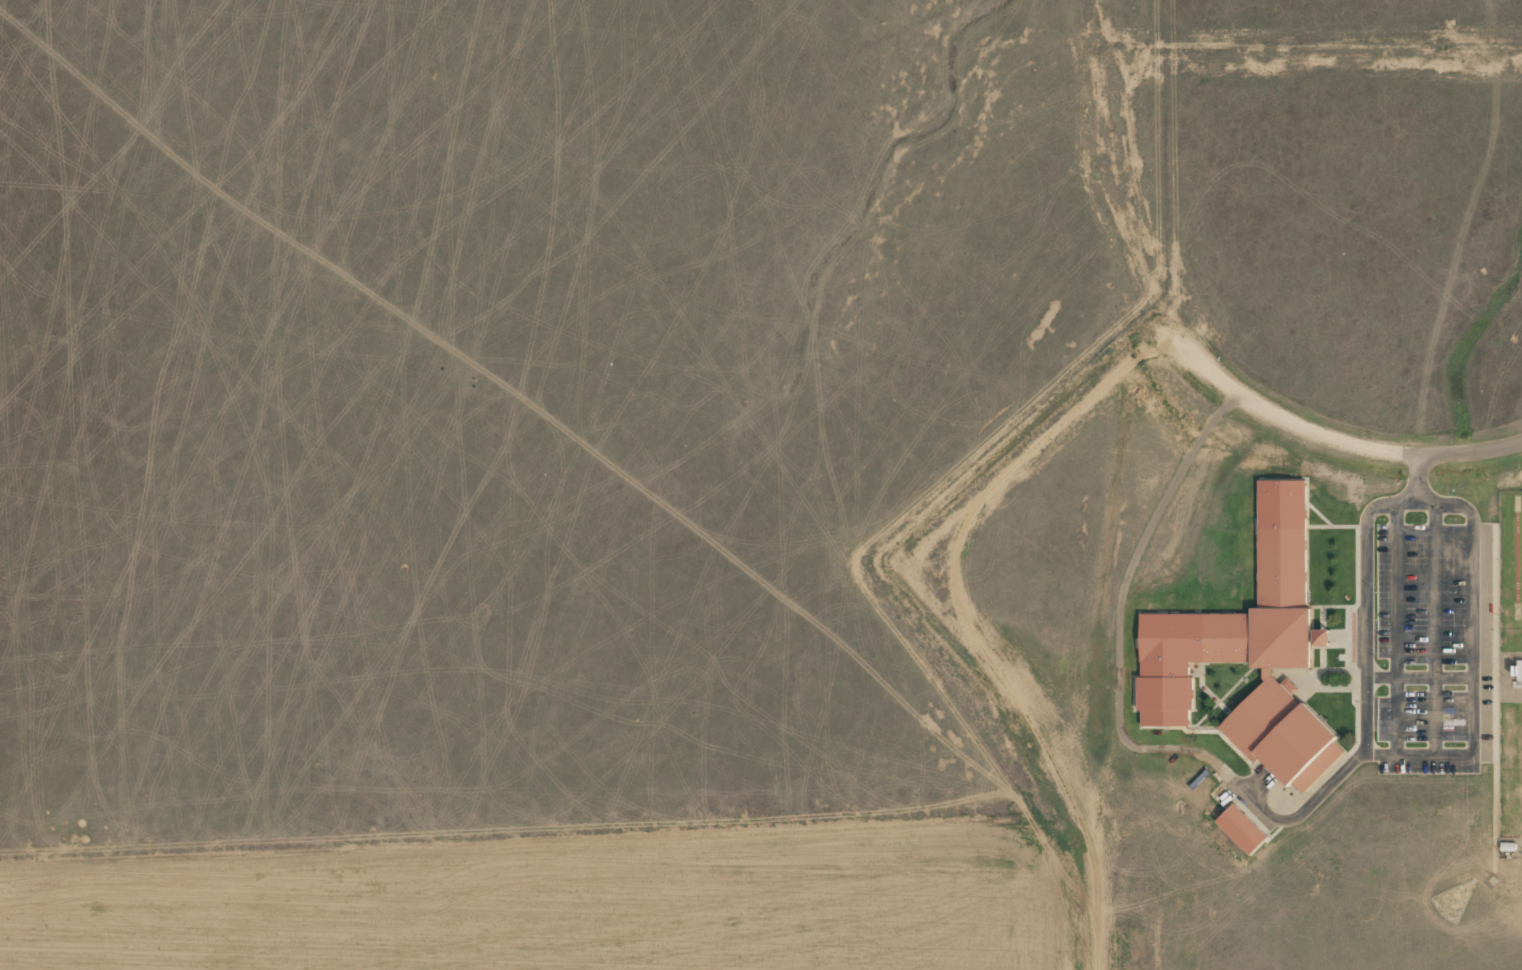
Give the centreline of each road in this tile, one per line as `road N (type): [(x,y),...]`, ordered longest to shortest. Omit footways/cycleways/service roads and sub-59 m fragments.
road 1 (residential): [(1169,326),(1204,365),(1273,413),(1354,445),(1418,457)]

